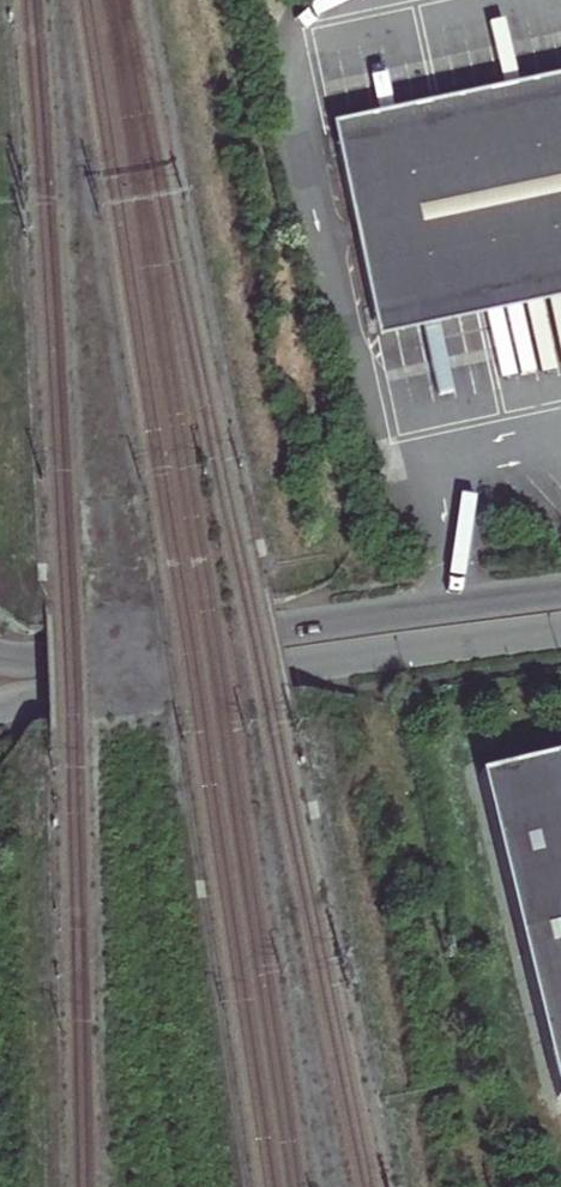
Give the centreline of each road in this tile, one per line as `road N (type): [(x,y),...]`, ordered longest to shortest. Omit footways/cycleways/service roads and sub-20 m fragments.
road 1 (unclassified): [(0,707),(560,630)]
road 2 (unclassified): [(560,592),(57,653),(0,651)]

